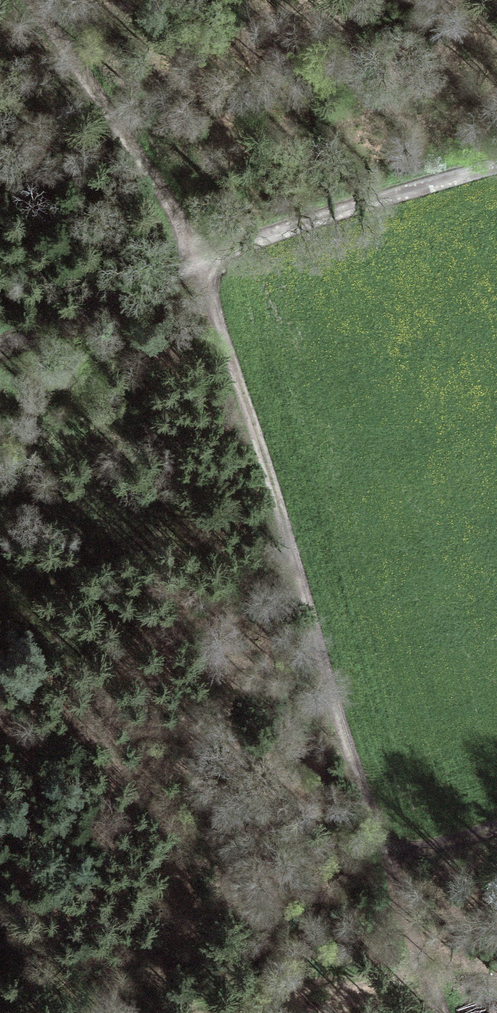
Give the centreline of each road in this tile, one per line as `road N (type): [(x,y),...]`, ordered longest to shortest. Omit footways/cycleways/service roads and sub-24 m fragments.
road 1 (track): [(199,259),(385,873)]
road 2 (track): [(0,997),(385,873)]
road 3 (track): [(496,164),(199,259)]
road 4 (track): [(36,0),(199,259)]
road 5 (track): [(199,259),(0,339)]
road 6 (track): [(385,873),(444,1012)]

